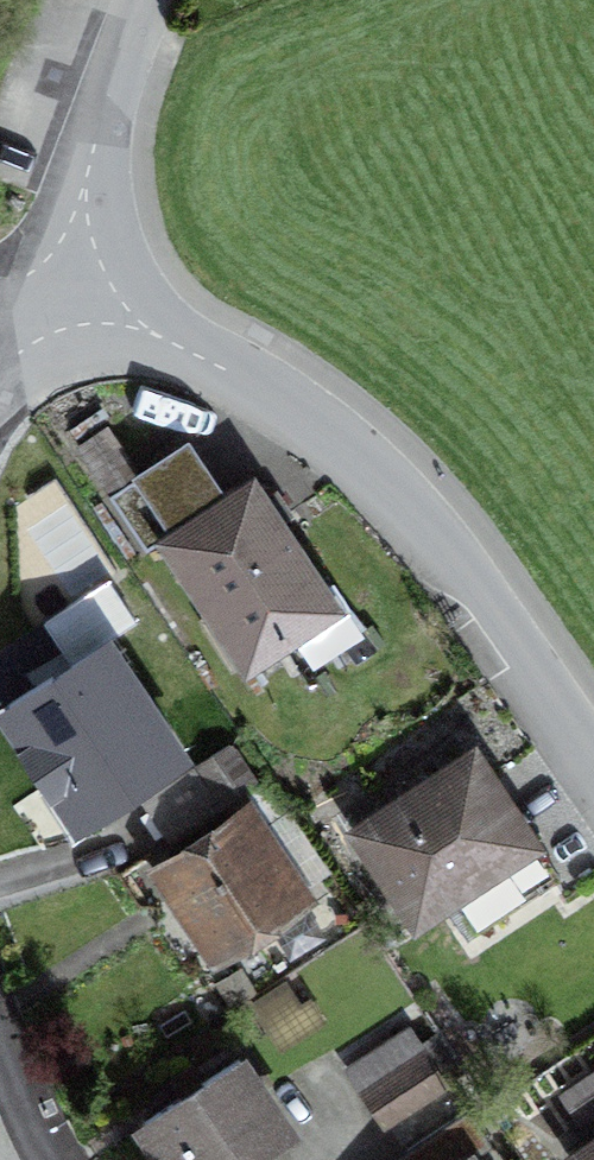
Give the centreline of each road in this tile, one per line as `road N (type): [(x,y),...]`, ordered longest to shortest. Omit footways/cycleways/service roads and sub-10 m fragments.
road 1 (residential): [(593,760),(368,472),(284,405),(196,353),(109,318),(32,304)]
road 2 (residential): [(147,0),(32,304)]
road 3 (residential): [(0,1037),(53,1159)]

